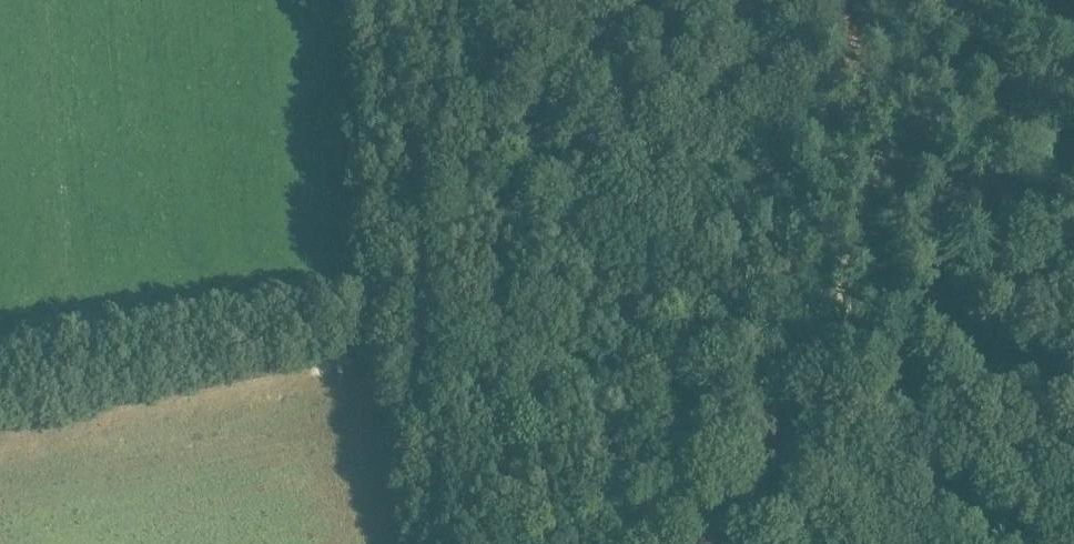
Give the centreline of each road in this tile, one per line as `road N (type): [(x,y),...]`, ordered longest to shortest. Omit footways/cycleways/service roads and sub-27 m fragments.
road 1 (track): [(0,358),(429,280),(504,295)]
road 2 (track): [(504,295),(628,346),(724,451),(827,543)]
road 3 (track): [(474,0),(500,193),(504,295)]
road 4 (track): [(504,295),(568,543)]

